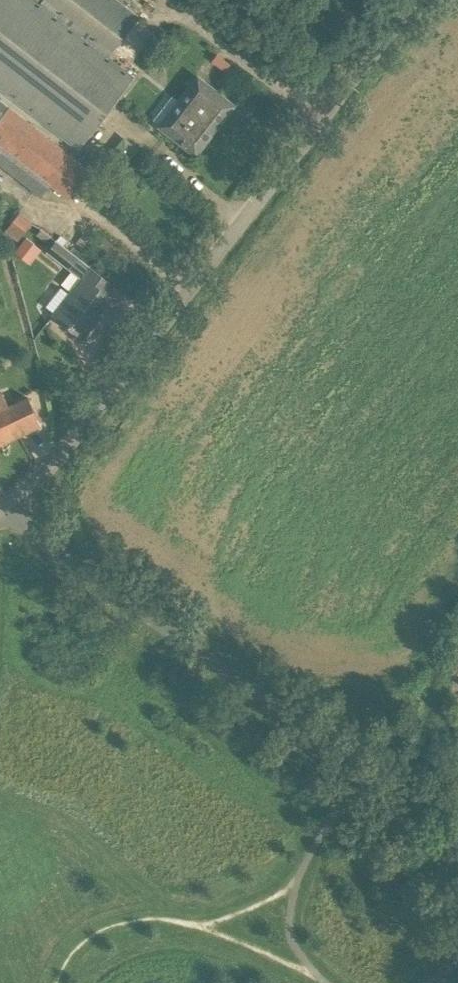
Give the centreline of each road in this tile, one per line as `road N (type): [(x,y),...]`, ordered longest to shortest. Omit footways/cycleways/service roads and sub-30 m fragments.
road 1 (residential): [(457,921),(359,782),(2,509)]
road 2 (residential): [(2,509),(62,454),(332,109)]
road 3 (unclassified): [(332,109),(412,0)]

